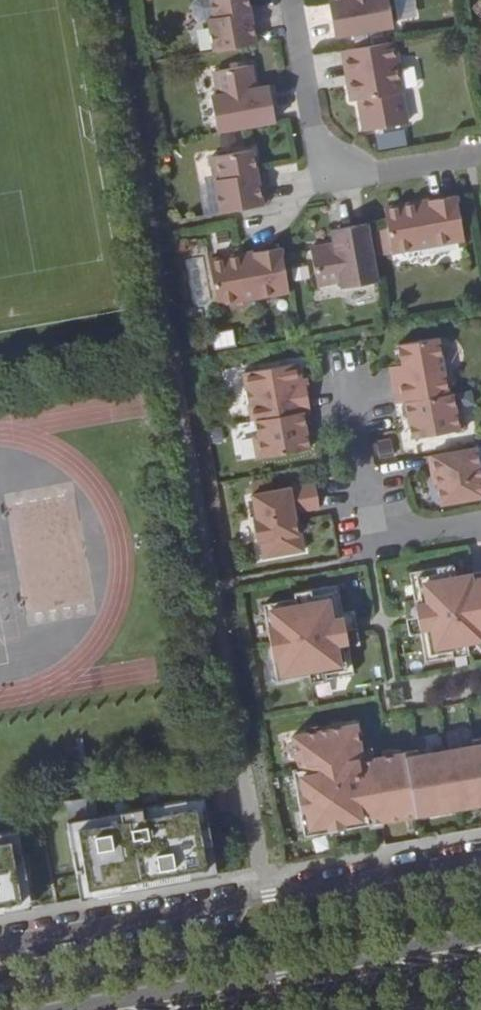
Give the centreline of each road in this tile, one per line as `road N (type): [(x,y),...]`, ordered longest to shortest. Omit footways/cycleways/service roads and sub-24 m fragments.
road 1 (residential): [(480,858),(0,944)]
road 2 (secondary): [(149,1009),(480,951)]
road 3 (residential): [(285,0),(311,151),(347,176),(480,151)]
road 4 (residential): [(346,383),(375,540),(480,520)]

